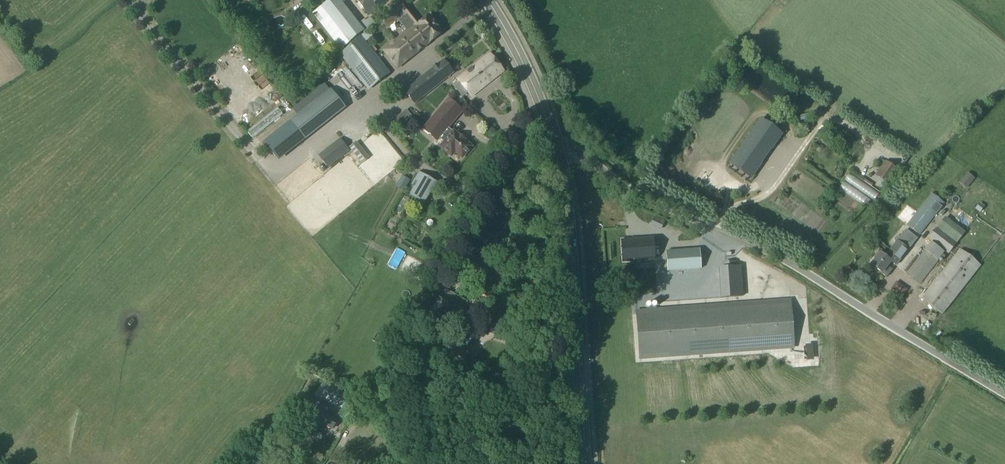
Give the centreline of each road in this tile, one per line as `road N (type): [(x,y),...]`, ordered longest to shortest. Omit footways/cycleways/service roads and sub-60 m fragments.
road 1 (unclassified): [(1004,394),(775,256),(645,198),(578,154),(557,156)]
road 2 (secondary): [(586,463),(557,156)]
road 3 (secondary): [(557,156),(536,91),(484,0)]

